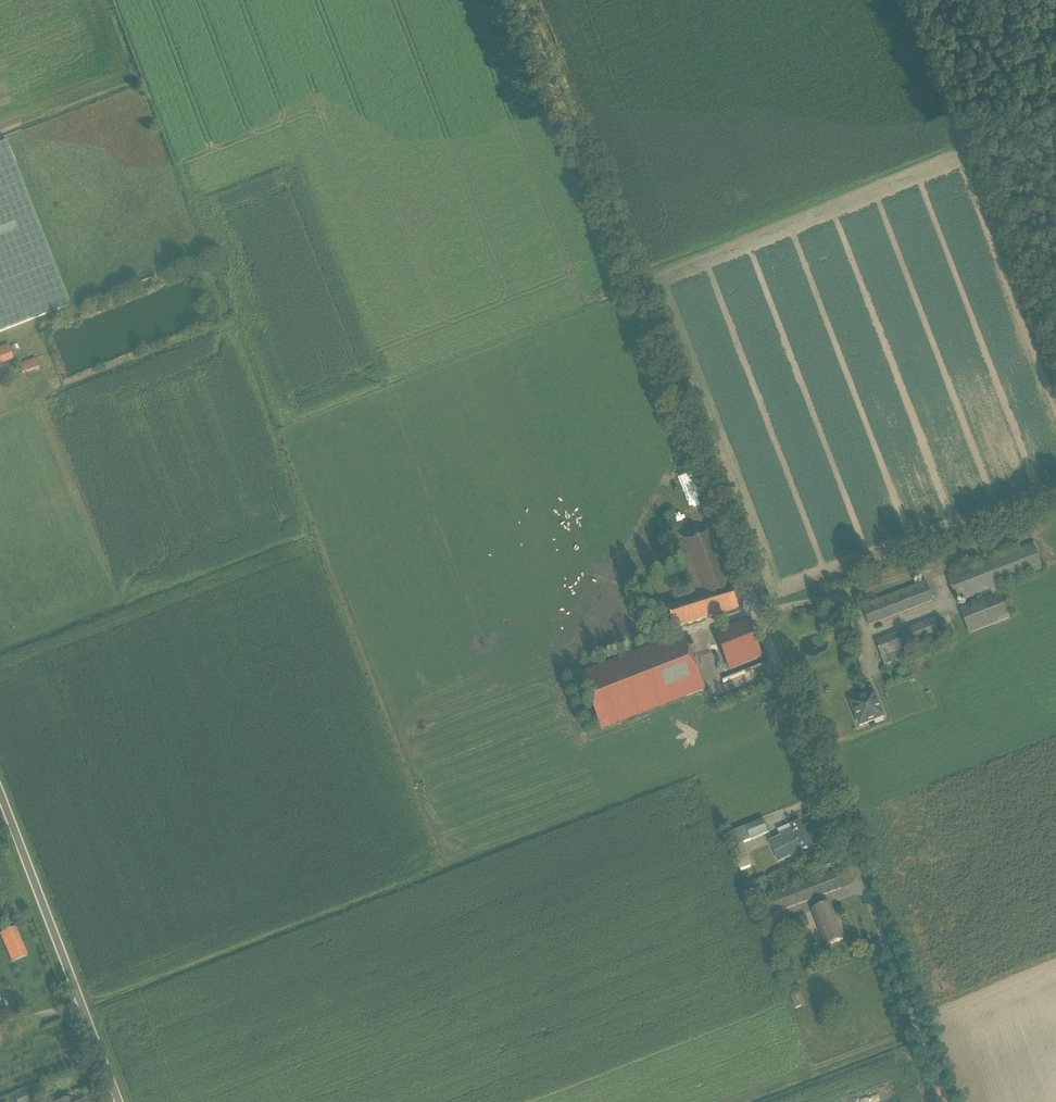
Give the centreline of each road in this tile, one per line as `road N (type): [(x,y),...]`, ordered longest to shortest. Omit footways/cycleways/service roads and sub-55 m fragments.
road 1 (track): [(923,1040),(520,0)]
road 2 (unclassified): [(122,1101),(0,787)]

